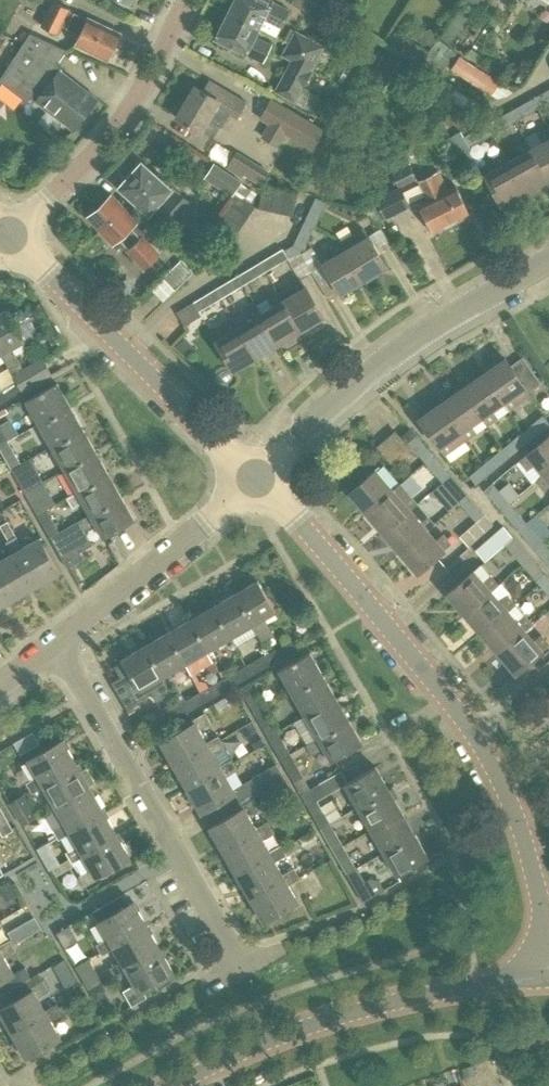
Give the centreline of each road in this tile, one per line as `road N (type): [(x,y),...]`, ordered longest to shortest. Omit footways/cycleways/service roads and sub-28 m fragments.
road 1 (secondary): [(548,959),(525,841),(473,729),(328,554),(254,480)]
road 2 (tertiary): [(175,1085),(330,1013),(463,981),(548,975)]
road 3 (residential): [(254,480),(384,363),(548,261)]
road 4 (residential): [(239,961),(49,650)]
road 5 (secondary): [(254,480),(9,242)]
road 6 (residential): [(9,242),(136,97),(189,0)]
road 7 (residential): [(49,650),(254,480)]

